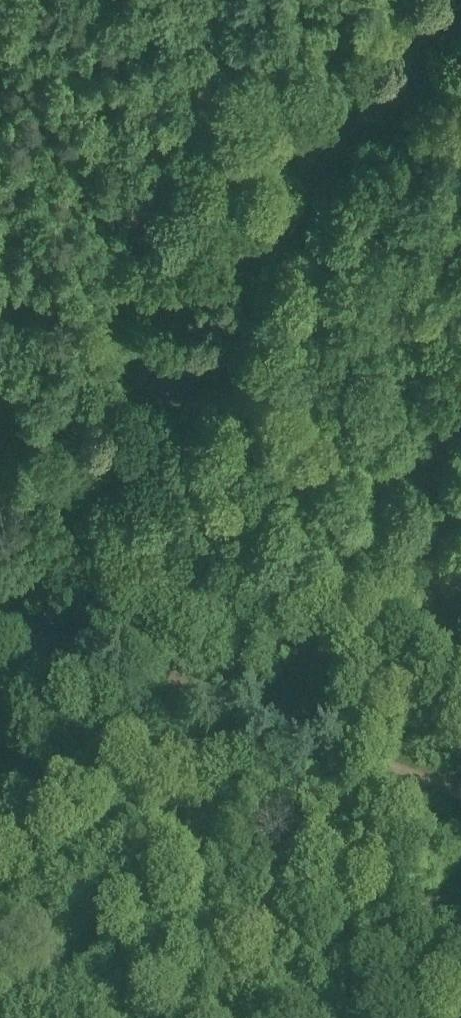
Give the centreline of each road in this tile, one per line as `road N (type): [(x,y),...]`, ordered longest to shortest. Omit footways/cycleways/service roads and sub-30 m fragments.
road 1 (secondary): [(0,564),(436,0)]
road 2 (track): [(460,804),(0,621)]
road 3 (track): [(205,0),(76,368)]

